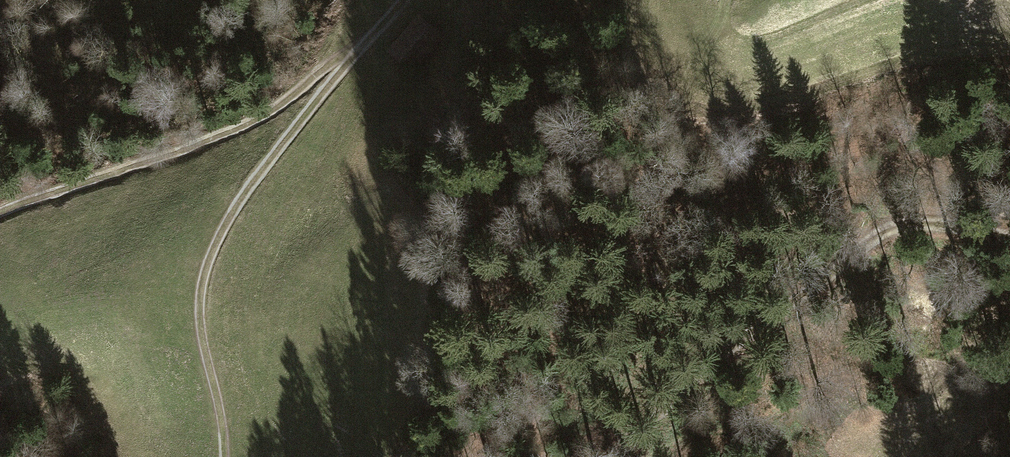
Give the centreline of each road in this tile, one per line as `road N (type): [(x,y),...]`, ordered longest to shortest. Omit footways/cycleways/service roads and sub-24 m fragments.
road 1 (track): [(402,2),(231,211),(206,258),(200,318),(222,456)]
road 2 (track): [(1009,240),(933,224),(879,235),(740,339),(617,456)]
road 3 (track): [(403,0),(263,108),(0,212)]
road 4 (track): [(723,0),(720,20),(743,45),(778,45),(869,0)]

